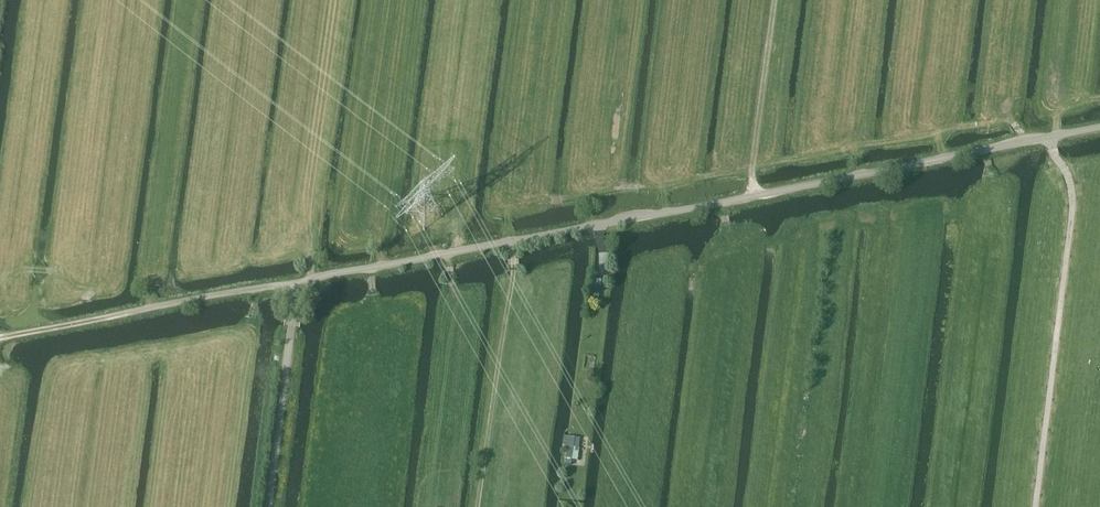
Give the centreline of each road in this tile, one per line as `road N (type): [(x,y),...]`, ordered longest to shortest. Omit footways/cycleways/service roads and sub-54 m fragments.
road 1 (unclassified): [(294,284),(1099,127)]
road 2 (track): [(505,207),(993,121),(1013,123),(1026,142)]
road 3 (track): [(1035,506),(1072,205),(1046,138)]
road 4 (unclassified): [(0,335),(294,284)]
road 5 (unclassified): [(267,506),(294,284)]

